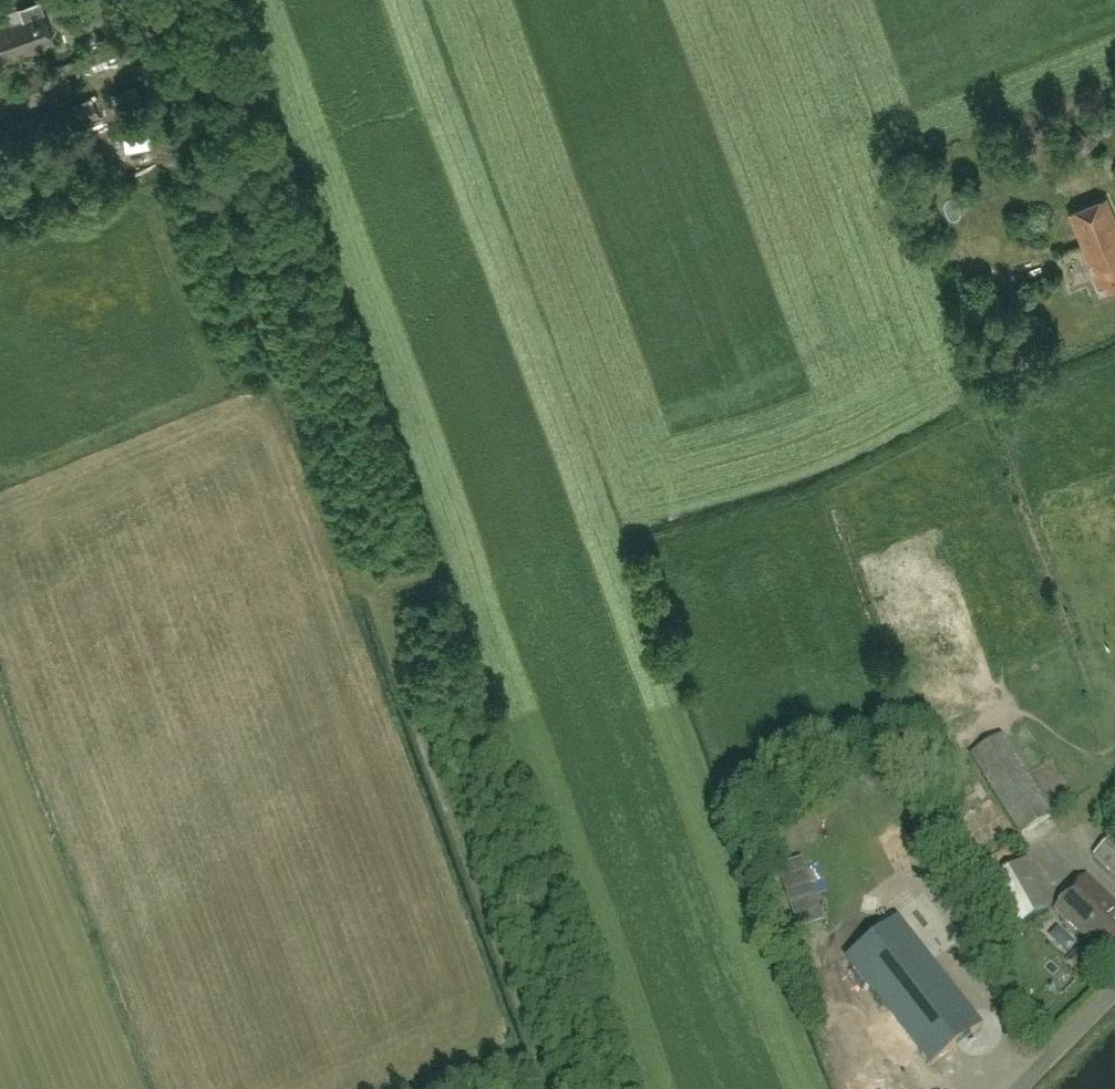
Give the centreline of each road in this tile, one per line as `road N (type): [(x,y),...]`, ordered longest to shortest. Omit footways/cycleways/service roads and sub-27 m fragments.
road 1 (unclassified): [(1022,1088),(1114,995)]

